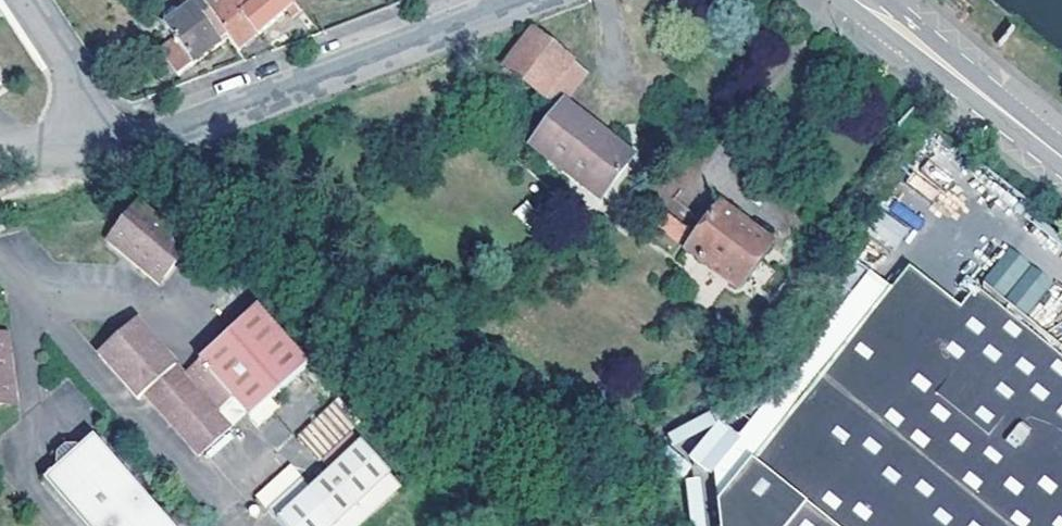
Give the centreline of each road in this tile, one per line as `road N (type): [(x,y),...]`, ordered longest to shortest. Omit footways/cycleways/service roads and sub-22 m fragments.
road 1 (residential): [(527,0),(179,129),(76,135)]
road 2 (secondary): [(878,12),(1061,161)]
road 3 (residential): [(76,135),(63,66),(22,0)]

